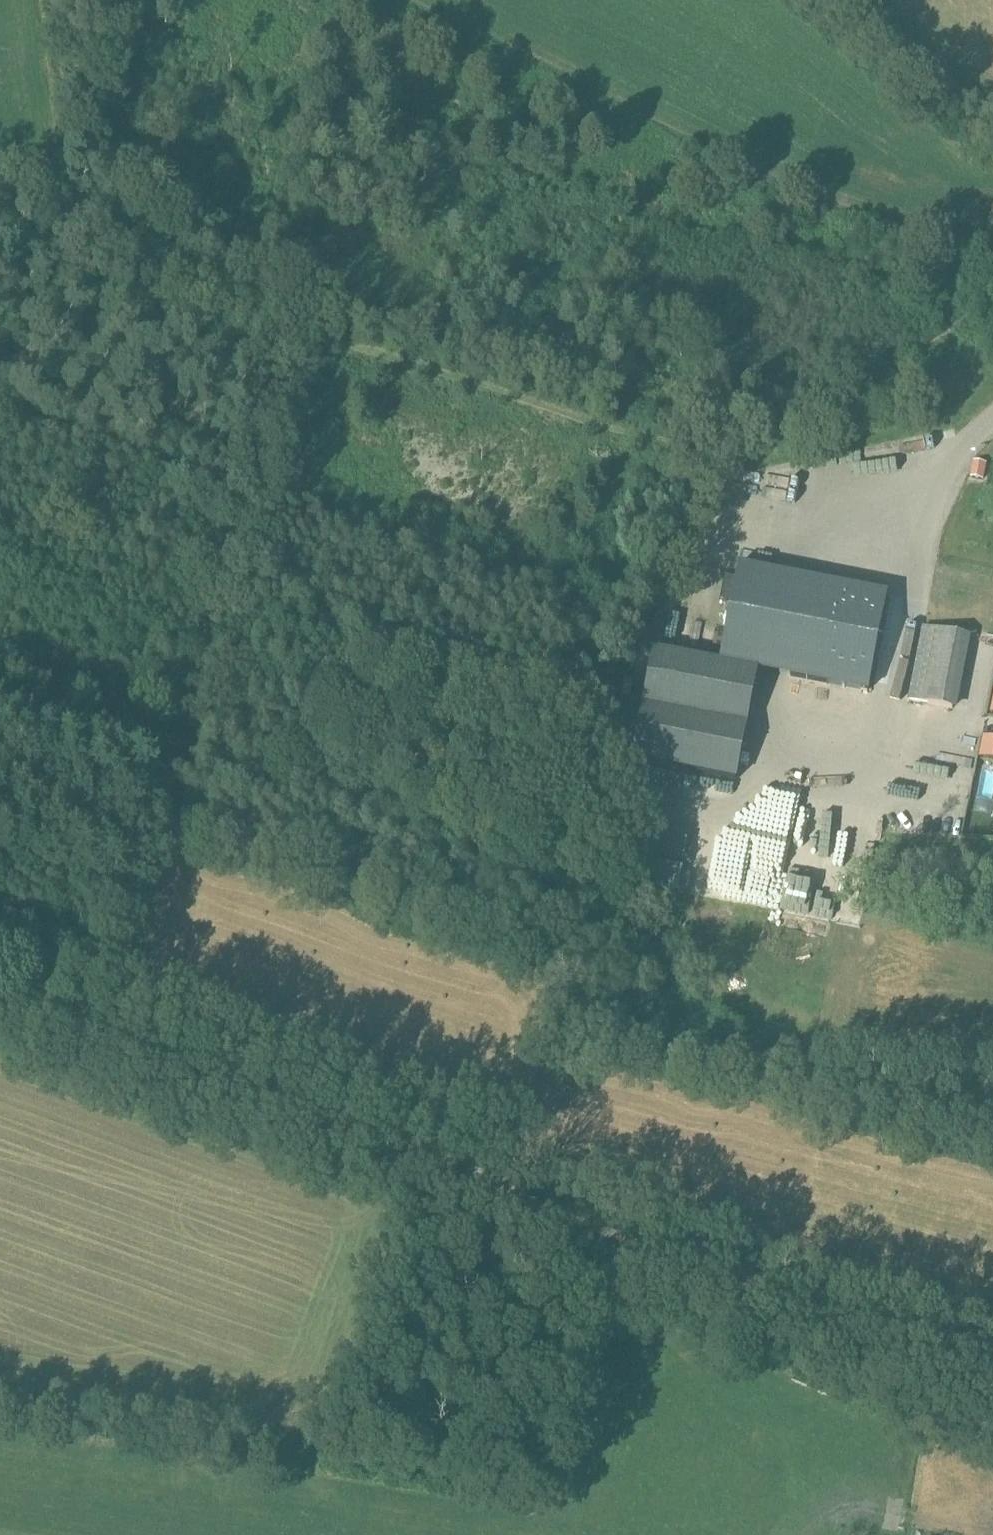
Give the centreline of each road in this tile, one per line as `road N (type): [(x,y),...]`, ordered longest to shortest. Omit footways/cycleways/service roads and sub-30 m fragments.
road 1 (track): [(0,995),(618,1227),(992,1387)]
road 2 (track): [(297,318),(598,431),(694,458)]
road 3 (track): [(694,458),(938,539)]

